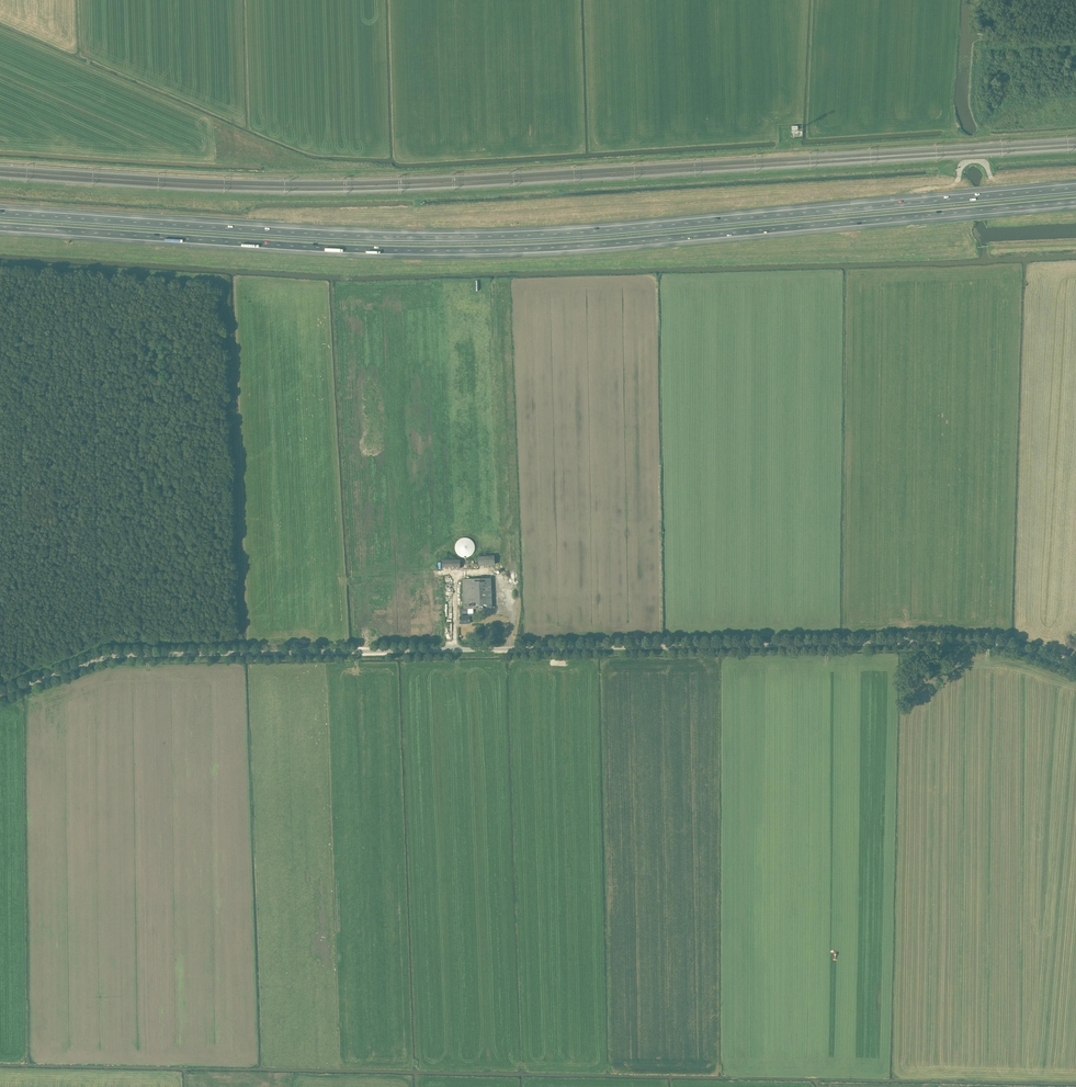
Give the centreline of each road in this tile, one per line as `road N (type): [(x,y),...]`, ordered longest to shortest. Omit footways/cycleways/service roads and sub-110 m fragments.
road 1 (unclassified): [(0,697),(137,655),(991,642),(1075,670)]
road 2 (motorway): [(0,227),(291,246),(493,249),(1075,202)]
road 3 (motorway): [(1075,188),(397,237),(0,214)]

